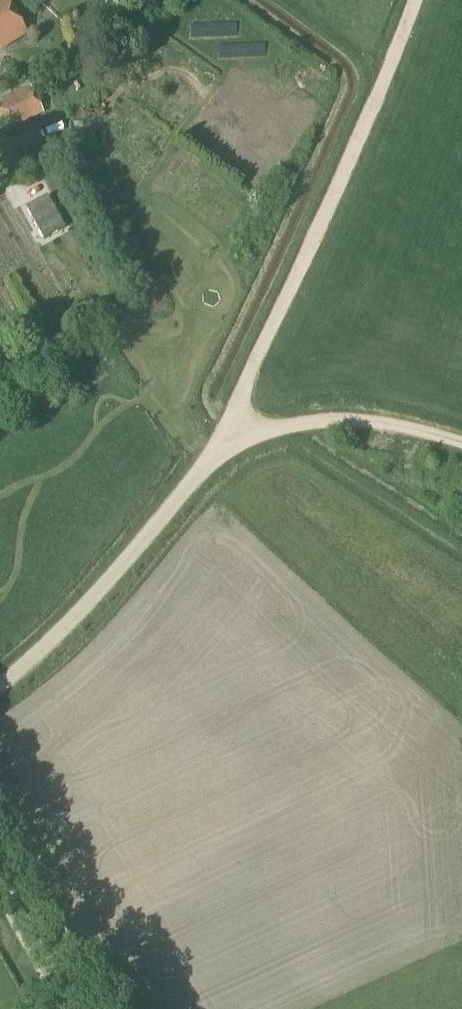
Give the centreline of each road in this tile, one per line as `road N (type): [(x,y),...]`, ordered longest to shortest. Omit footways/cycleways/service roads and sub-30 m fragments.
road 1 (track): [(461,443),(375,420),(316,421),(221,444),(60,639),(0,685)]
road 2 (track): [(221,444),(341,189),(410,0)]
road 3 (unclassified): [(63,1008),(0,894)]

